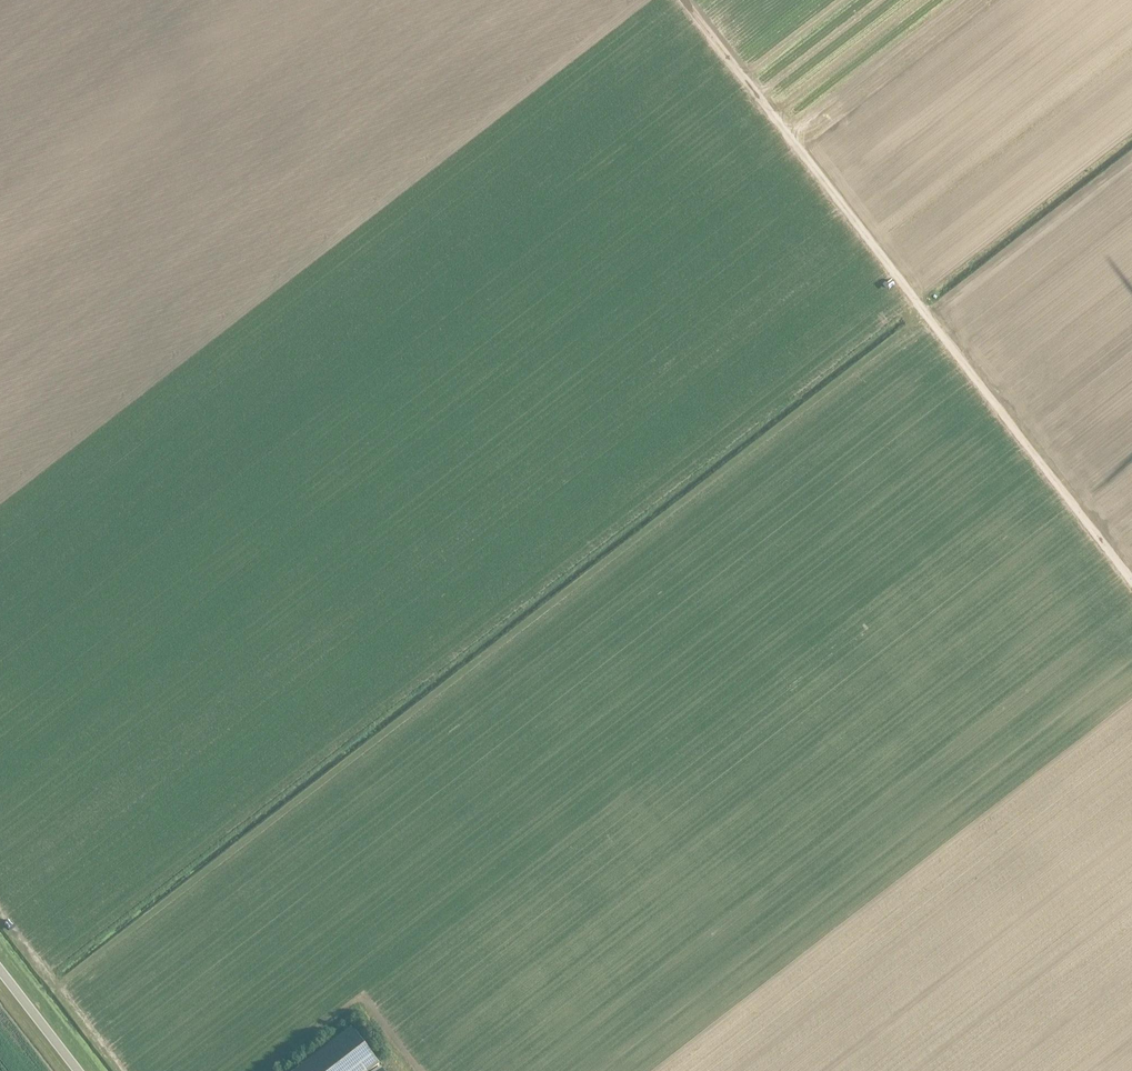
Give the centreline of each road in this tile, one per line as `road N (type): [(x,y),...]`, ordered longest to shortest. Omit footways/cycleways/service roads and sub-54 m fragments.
road 1 (unclassified): [(78,1070),(0,968)]

